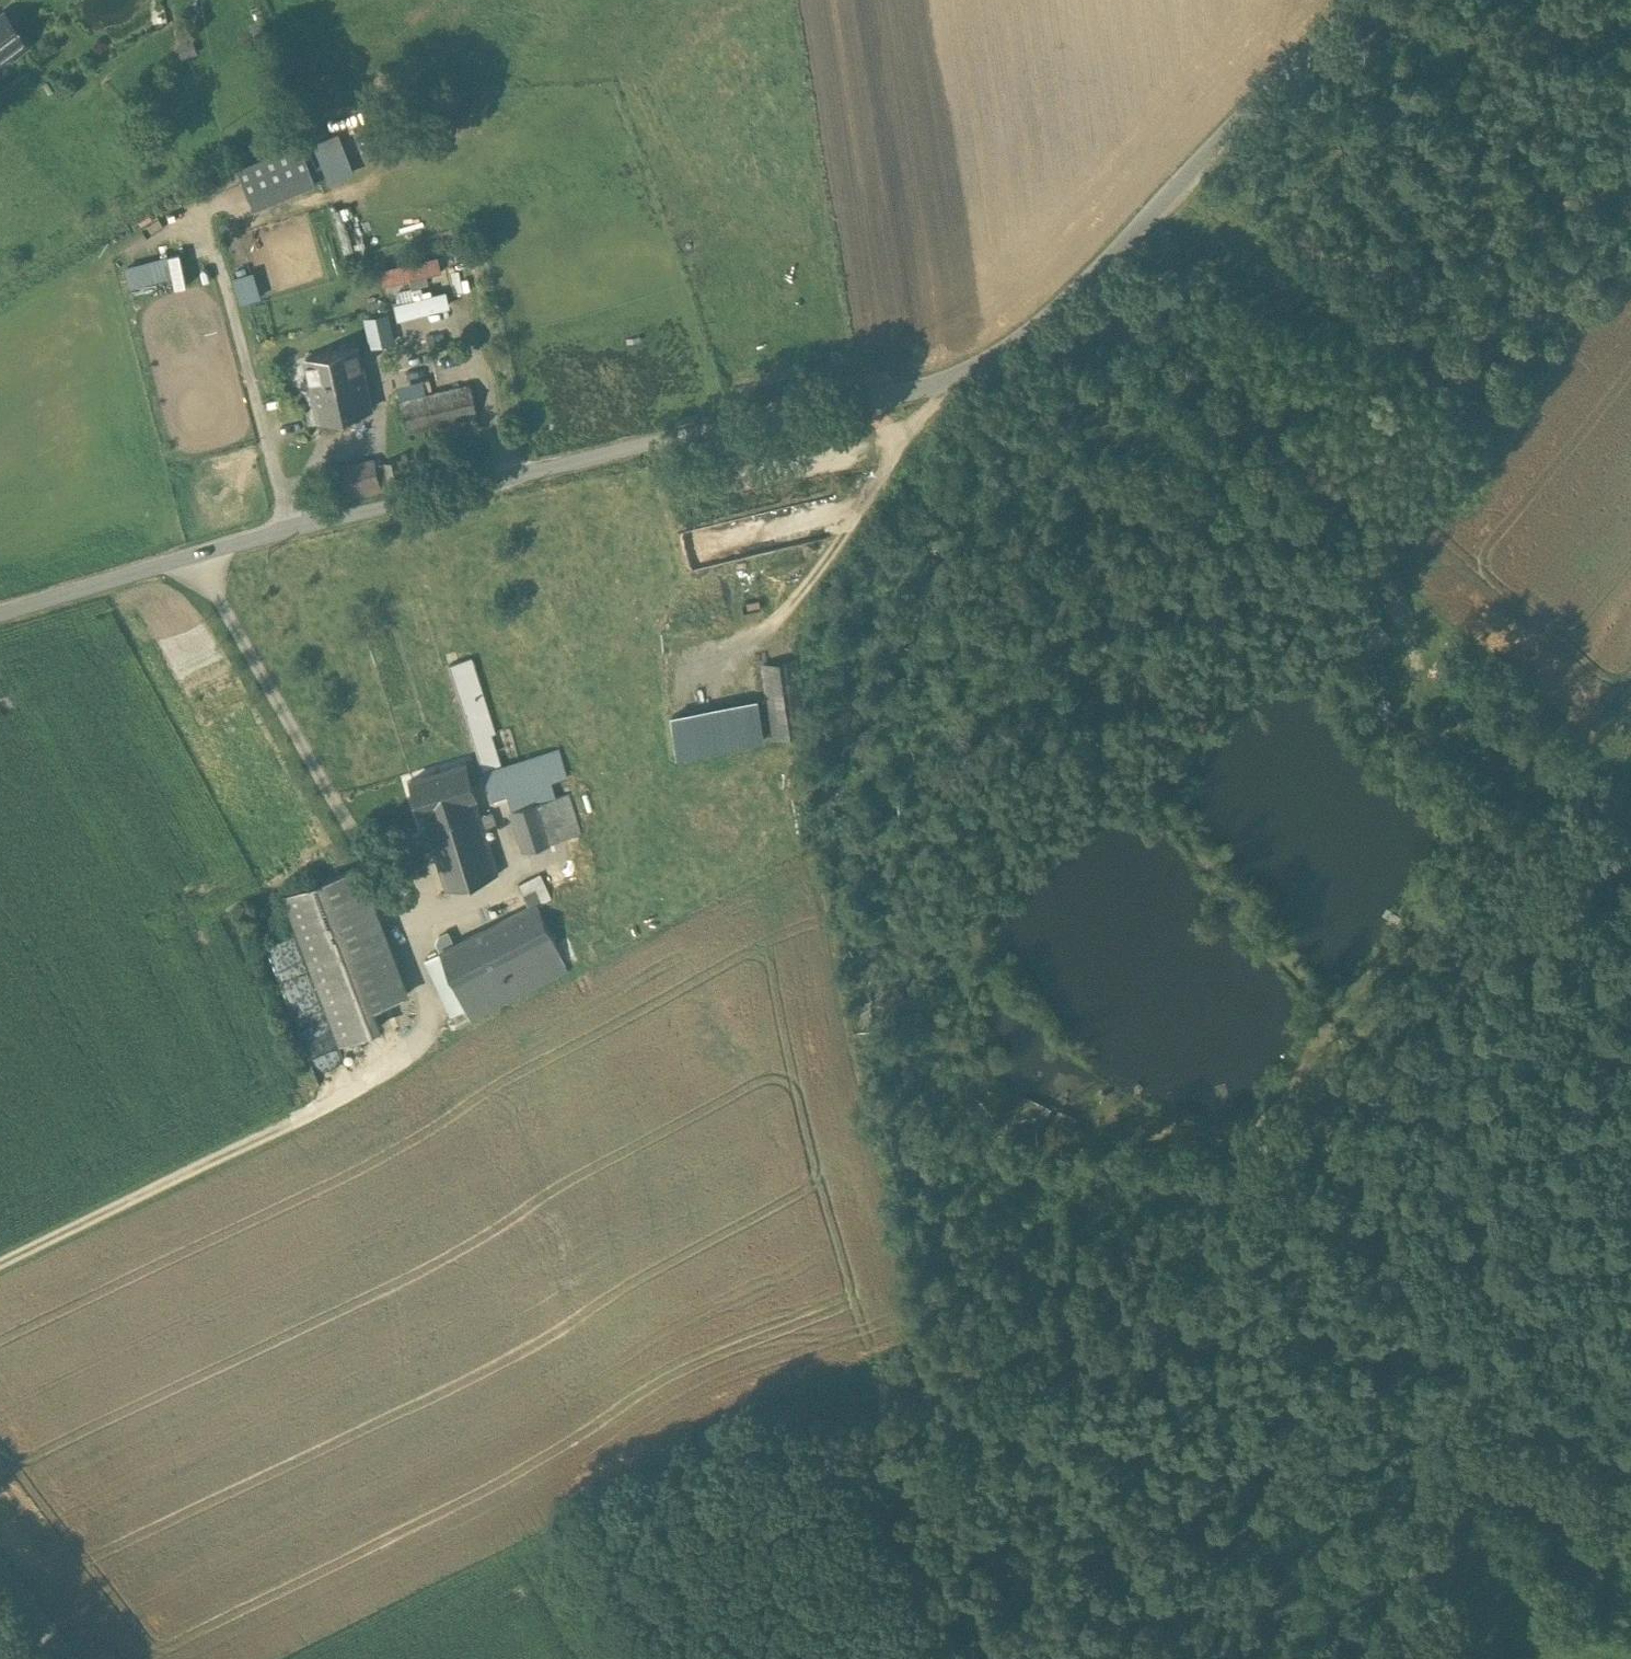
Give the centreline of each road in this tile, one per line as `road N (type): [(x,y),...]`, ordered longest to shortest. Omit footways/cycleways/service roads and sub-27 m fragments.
road 1 (unclassified): [(1345,0),(1084,280),(985,362),(913,391),(632,442),(0,609)]

